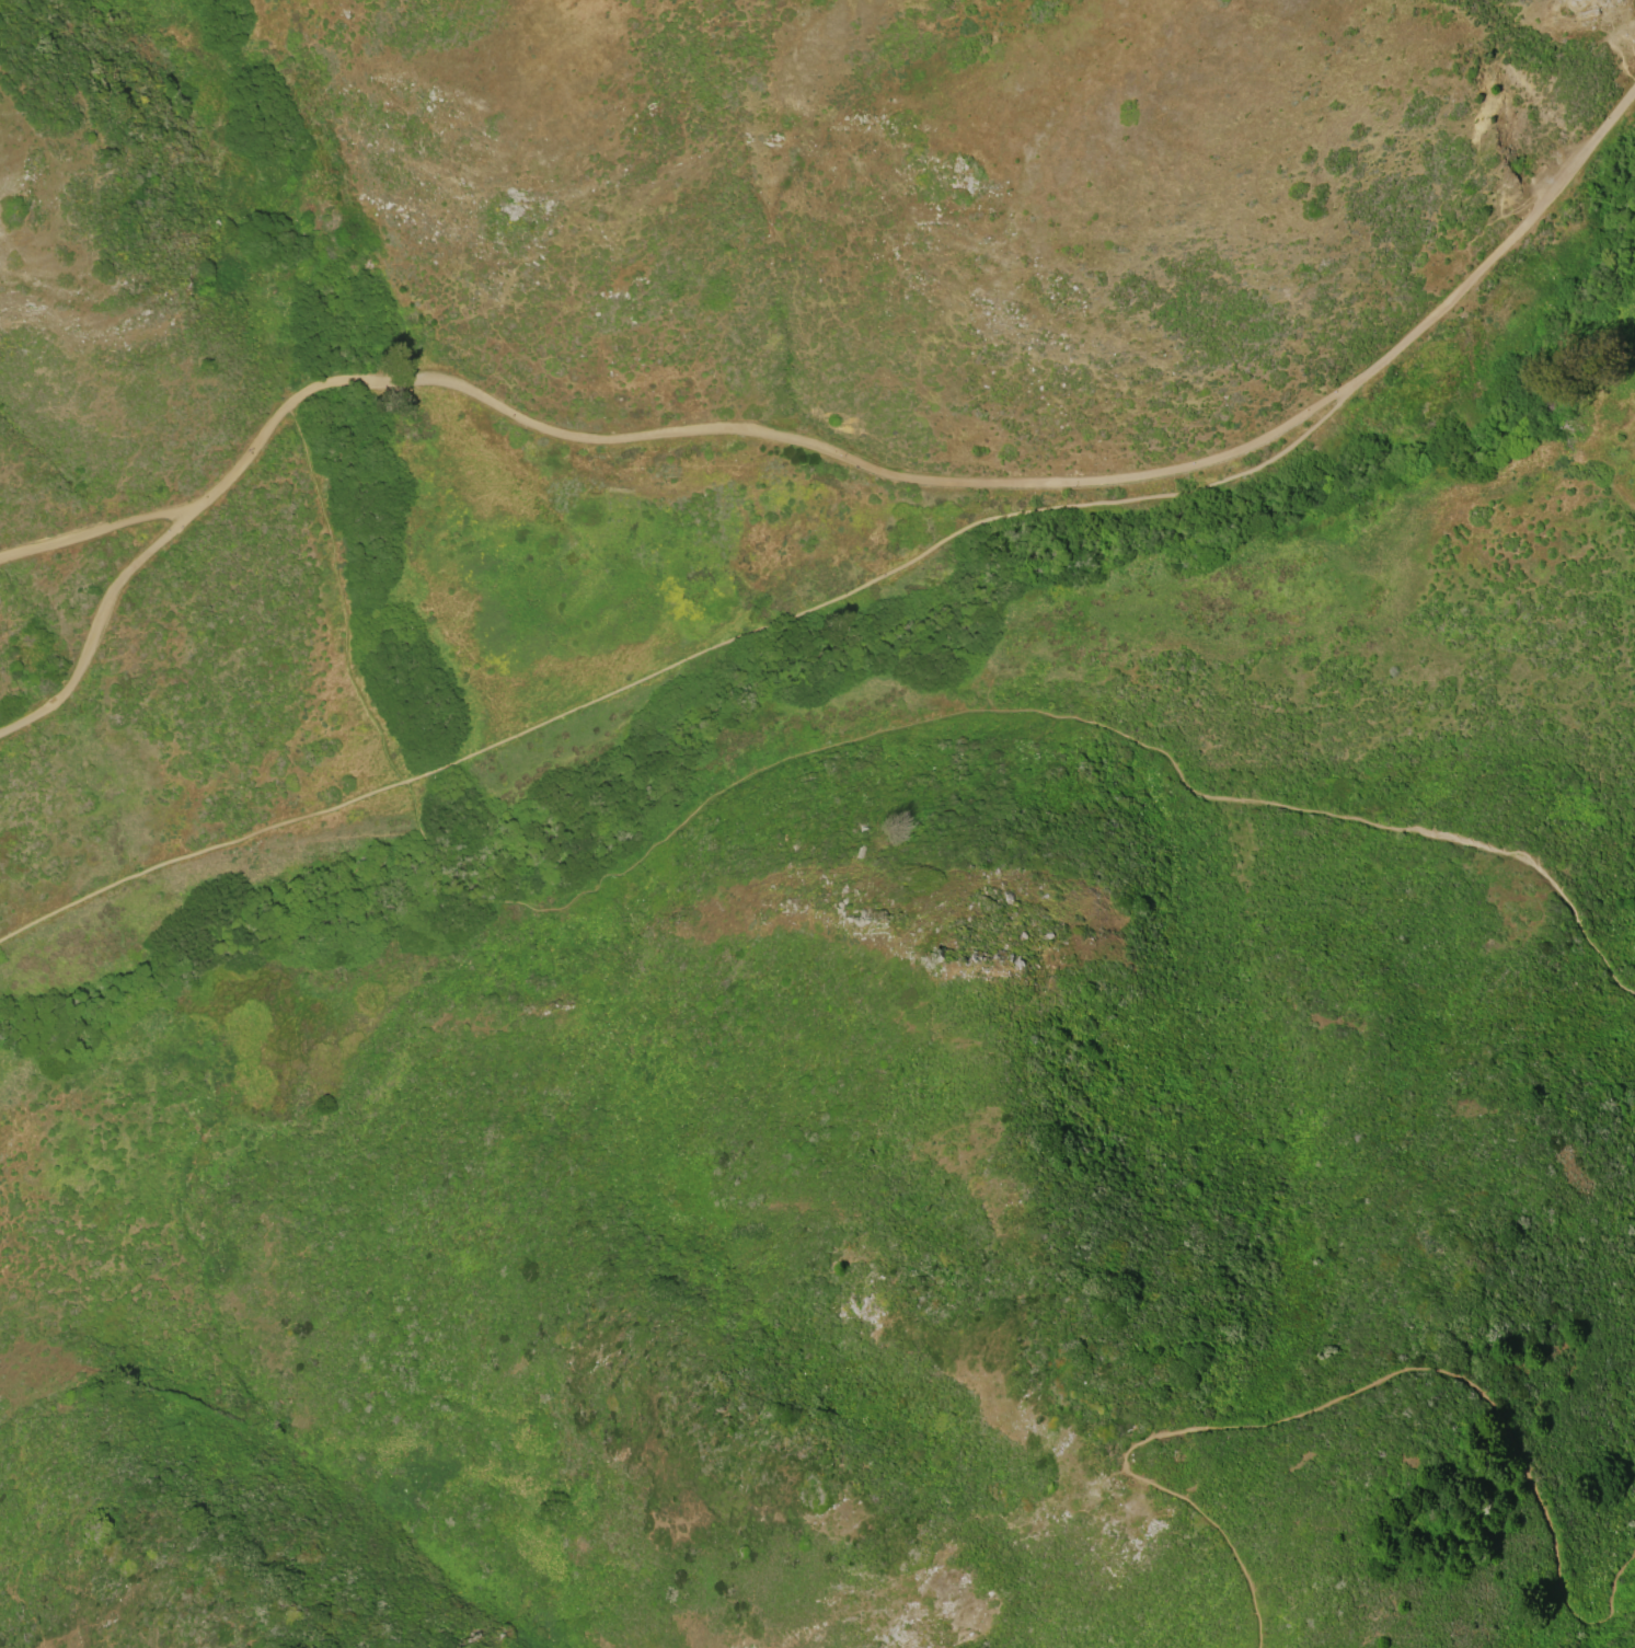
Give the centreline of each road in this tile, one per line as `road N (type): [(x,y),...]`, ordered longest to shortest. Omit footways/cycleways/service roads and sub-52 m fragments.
road 1 (track): [(1634,91),(1556,189),(1442,309),(1351,388),(1197,468),(1094,482),(918,480),(751,427),(591,441),(433,379),(334,382),(308,391),(289,410)]
road 2 (track): [(191,512),(115,584),(78,671),(28,721),(0,732)]
road 3 (track): [(191,512),(0,558)]
road 4 (track): [(289,410),(191,512)]

